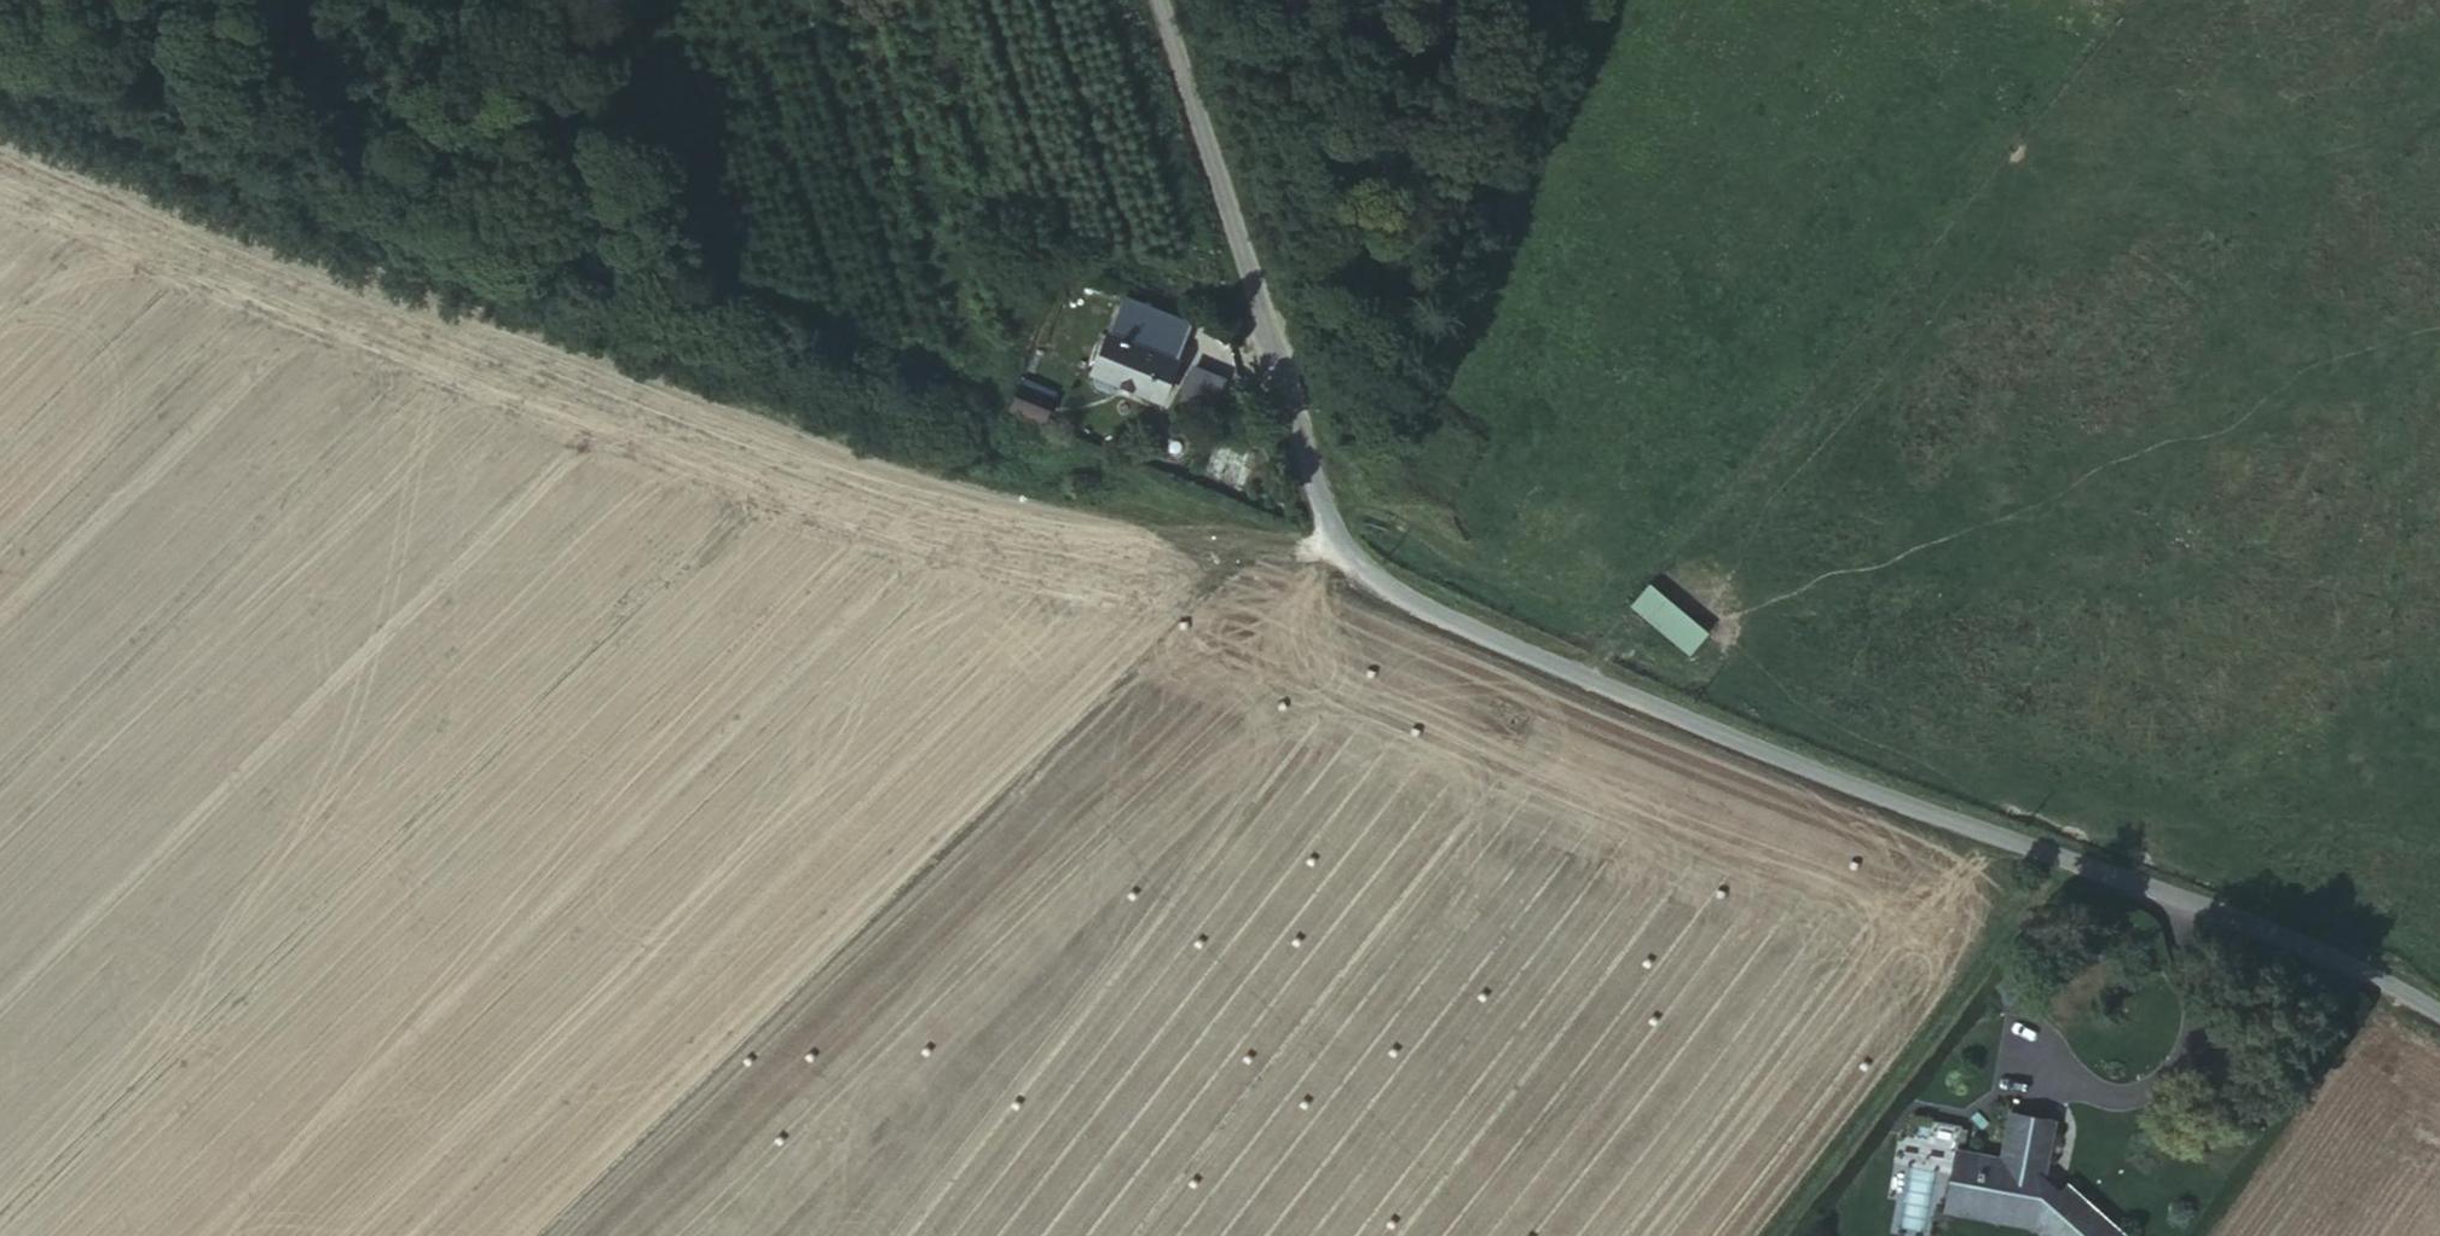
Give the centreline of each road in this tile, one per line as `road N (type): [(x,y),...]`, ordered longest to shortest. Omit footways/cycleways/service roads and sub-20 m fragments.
road 1 (unclassified): [(2439,1016),(2370,974),(1788,770),(1377,582),(1343,551),(1318,503),(1163,0)]

